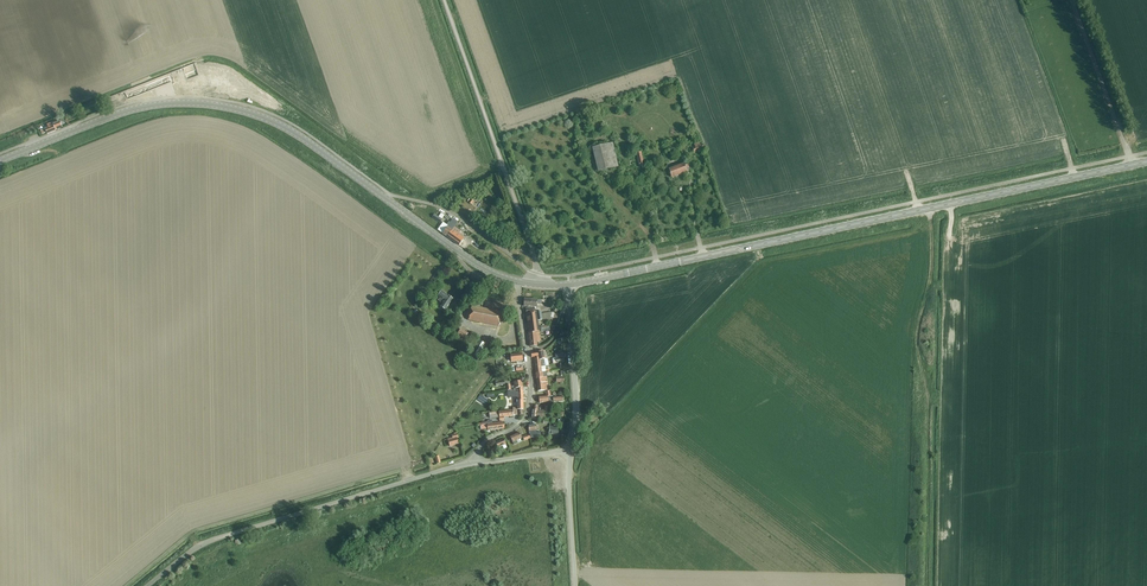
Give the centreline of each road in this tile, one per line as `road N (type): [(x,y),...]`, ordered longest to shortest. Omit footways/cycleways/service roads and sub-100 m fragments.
road 1 (secondary): [(519,283),(465,257),(289,129),(242,111),(147,106),(0,161)]
road 2 (secondary): [(680,262),(1146,162)]
road 3 (track): [(926,585),(928,410),(917,346),(931,271),(924,209)]
road 4 (unclassified): [(149,585),(199,546),(434,473)]
road 5 (unclassified): [(539,285),(443,0)]
road 6 (unclassified): [(565,450),(574,439),(578,396),(570,300)]
road 7 (residential): [(466,465),(529,415),(527,349)]
road 8 (unclassified): [(576,585),(565,450)]
road 9 (track): [(947,333),(950,204)]

